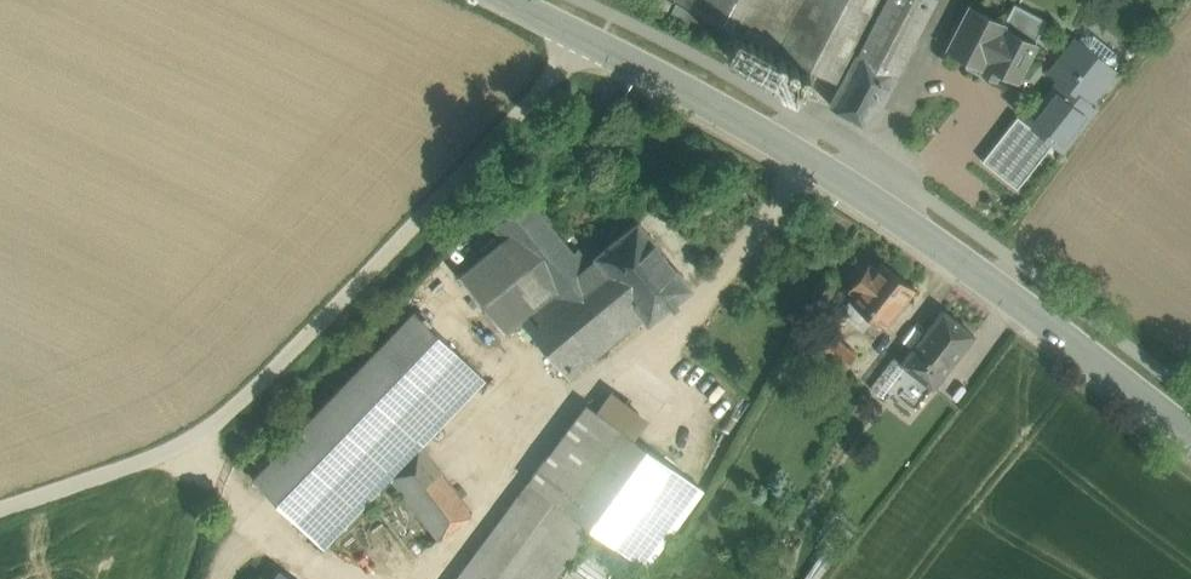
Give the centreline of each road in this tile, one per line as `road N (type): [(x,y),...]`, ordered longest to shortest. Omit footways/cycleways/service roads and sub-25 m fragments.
road 1 (tertiary): [(506,0),(805,156),(987,278),(1190,432)]

